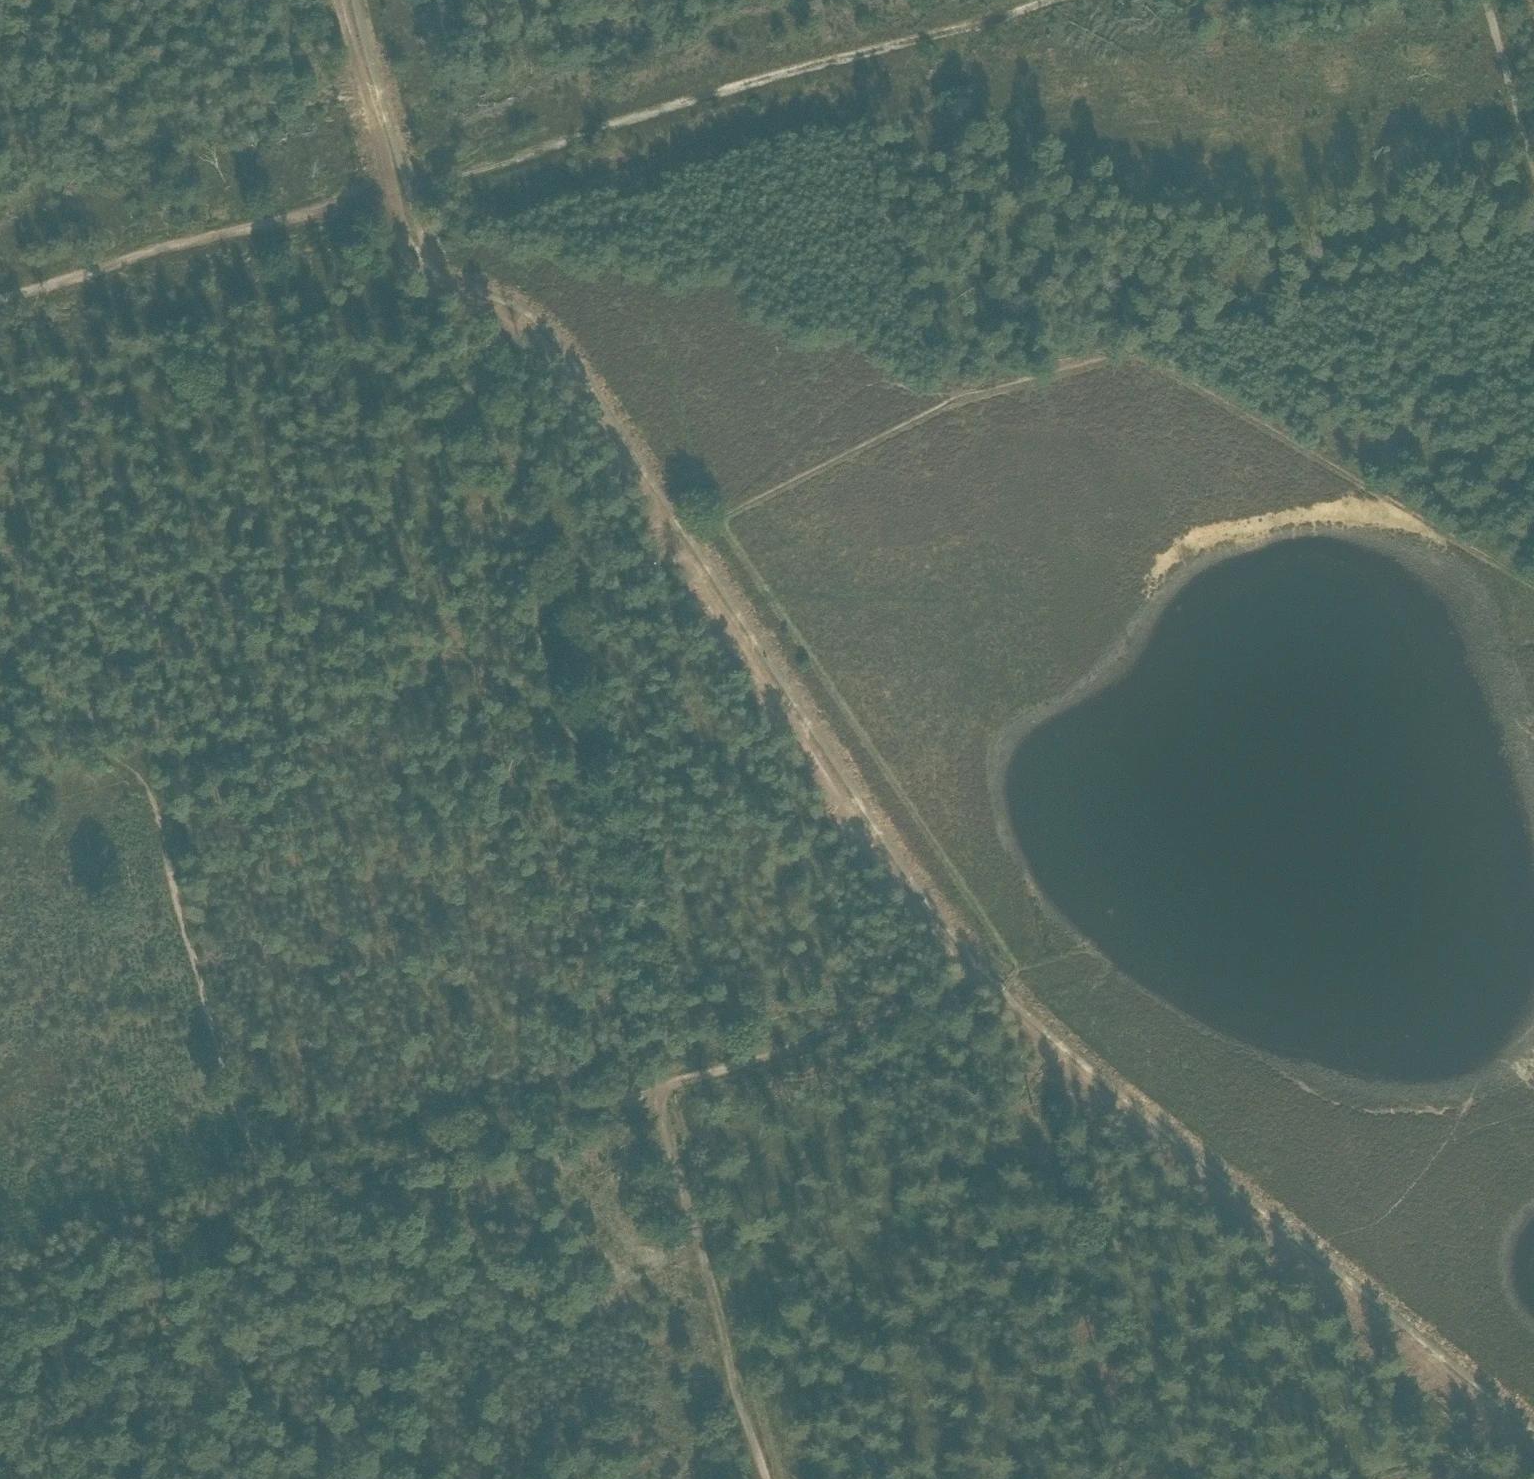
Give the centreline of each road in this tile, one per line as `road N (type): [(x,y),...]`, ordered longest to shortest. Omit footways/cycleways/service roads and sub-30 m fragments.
road 1 (track): [(1048,0),(407,182)]
road 2 (track): [(407,182),(0,302)]
road 3 (track): [(655,1093),(267,1199)]
road 4 (track): [(766,1478),(655,1093)]
road 5 (track): [(994,983),(655,1093)]
road 6 (track): [(267,1199),(0,1278)]

